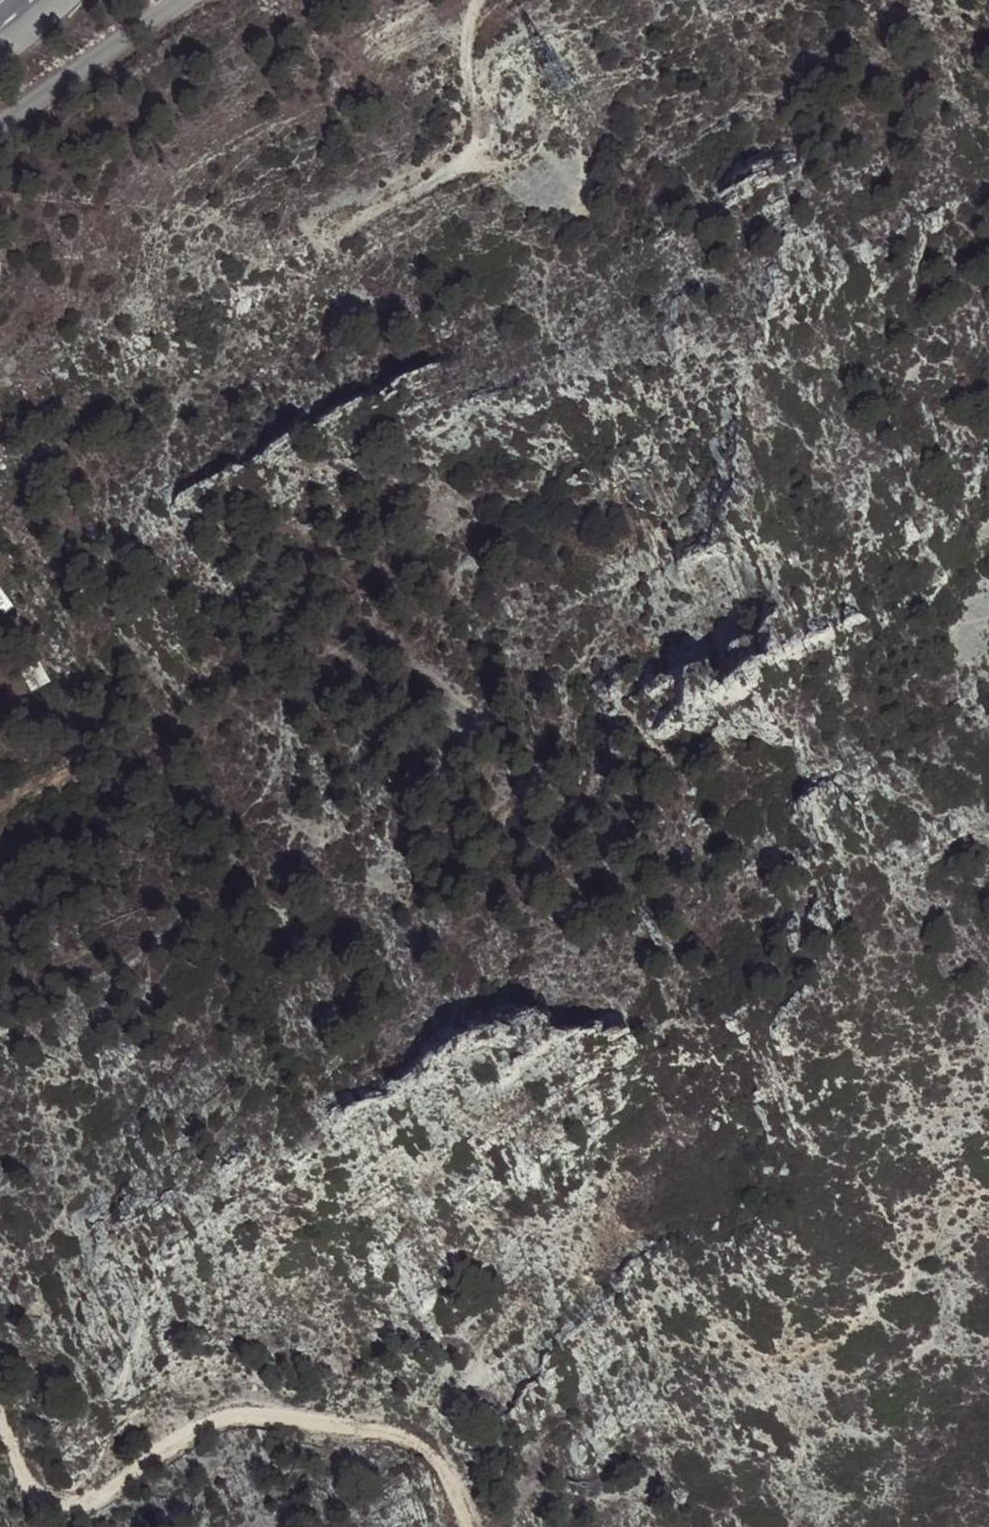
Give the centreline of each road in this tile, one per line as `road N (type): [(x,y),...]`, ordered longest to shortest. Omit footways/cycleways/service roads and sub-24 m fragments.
road 1 (track): [(481,0),(464,57),(485,126),(478,157),(348,229),(314,240)]
road 2 (track): [(0,196),(193,212),(268,236),(314,240)]
road 3 (residential): [(0,124),(179,0)]

